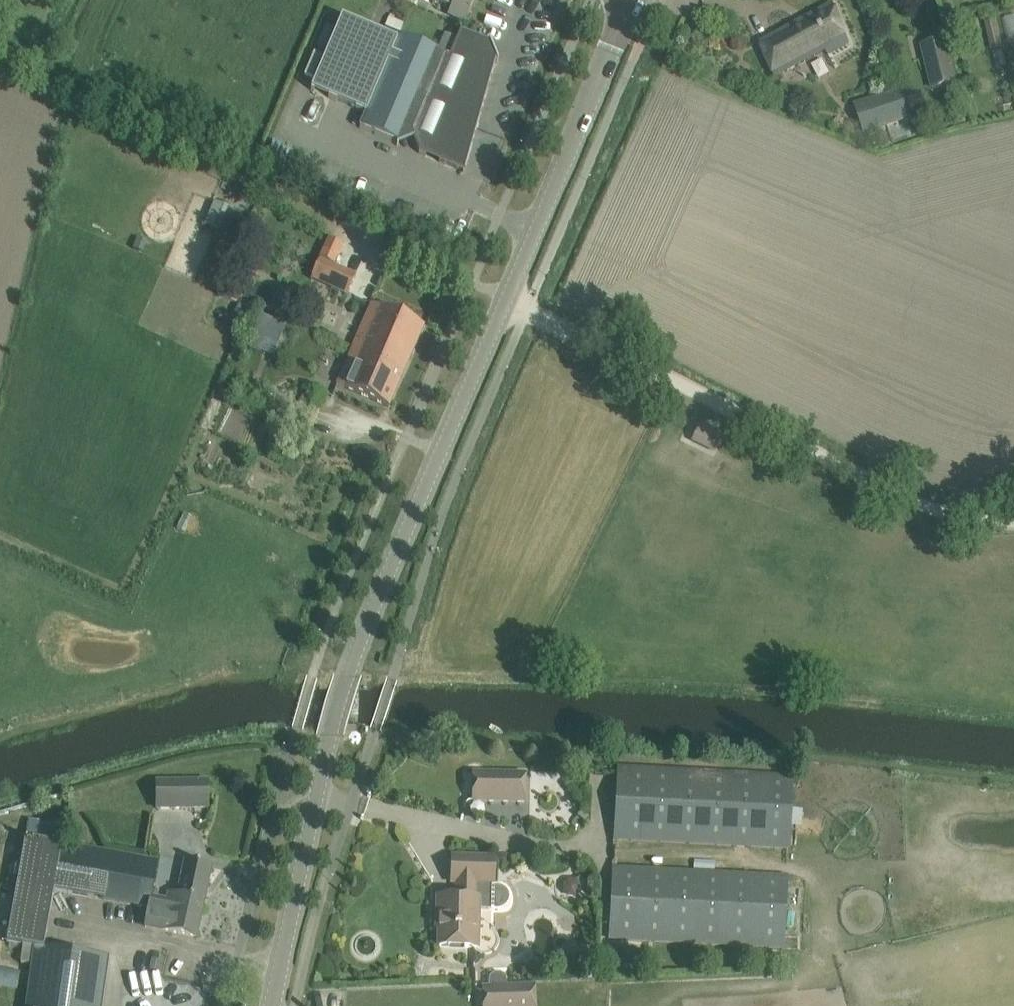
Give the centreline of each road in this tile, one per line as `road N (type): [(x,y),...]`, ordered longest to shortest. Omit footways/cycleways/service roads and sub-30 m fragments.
road 1 (tertiary): [(274,1005),(347,676),(631,0)]
road 2 (track): [(505,300),(917,505),(957,517),(1013,521)]

